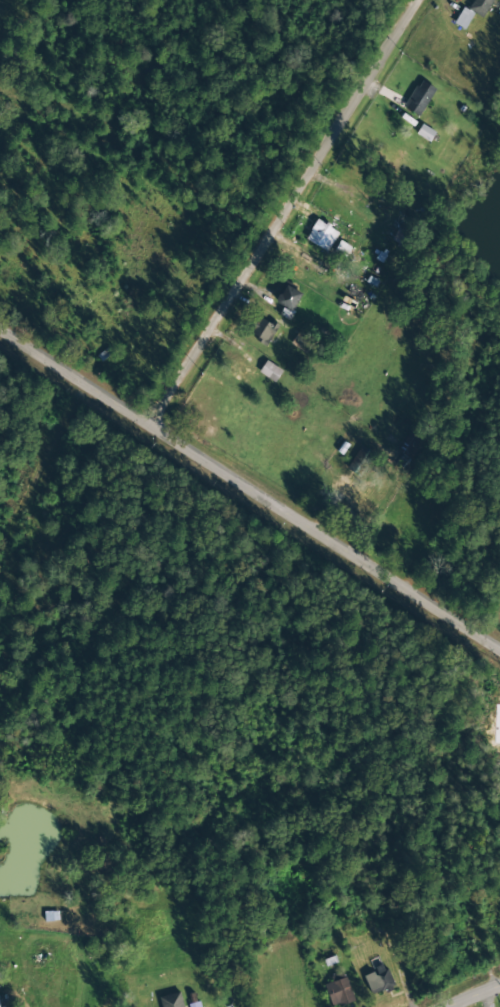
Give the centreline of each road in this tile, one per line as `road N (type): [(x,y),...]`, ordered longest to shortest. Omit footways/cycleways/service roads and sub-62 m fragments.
road 1 (residential): [(499,650),(0,330)]
road 2 (residential): [(148,425),(419,0)]

